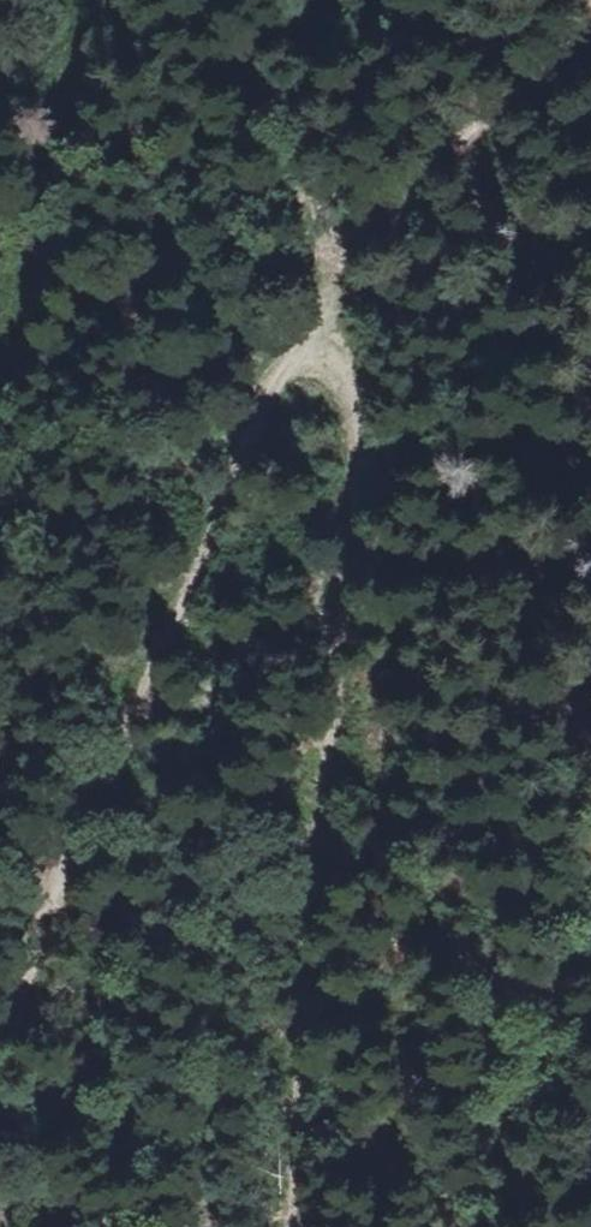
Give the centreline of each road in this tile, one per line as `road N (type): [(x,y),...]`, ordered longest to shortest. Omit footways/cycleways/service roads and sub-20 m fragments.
road 1 (track): [(368,223),(392,471),(371,727),(308,1226)]
road 2 (track): [(0,1072),(138,697),(256,419),(284,366),(341,315),(368,223)]
road 3 (track): [(0,454),(115,0)]
road 4 (track): [(323,0),(316,55),(325,136),(346,196),(368,223)]

